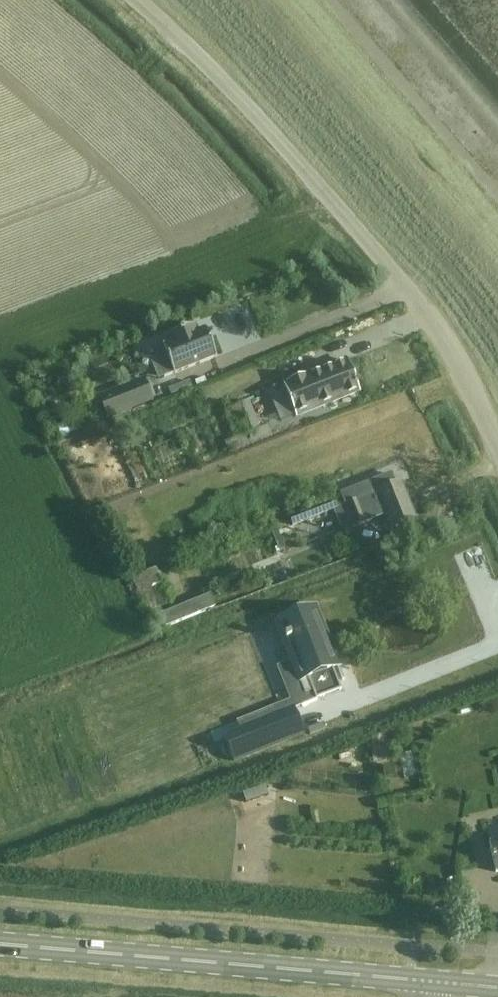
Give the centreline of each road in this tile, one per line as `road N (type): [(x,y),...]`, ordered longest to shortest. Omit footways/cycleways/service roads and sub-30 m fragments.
road 1 (unclassified): [(497,452),(407,289),(137,0)]
road 2 (secondary): [(412,984),(0,947)]

